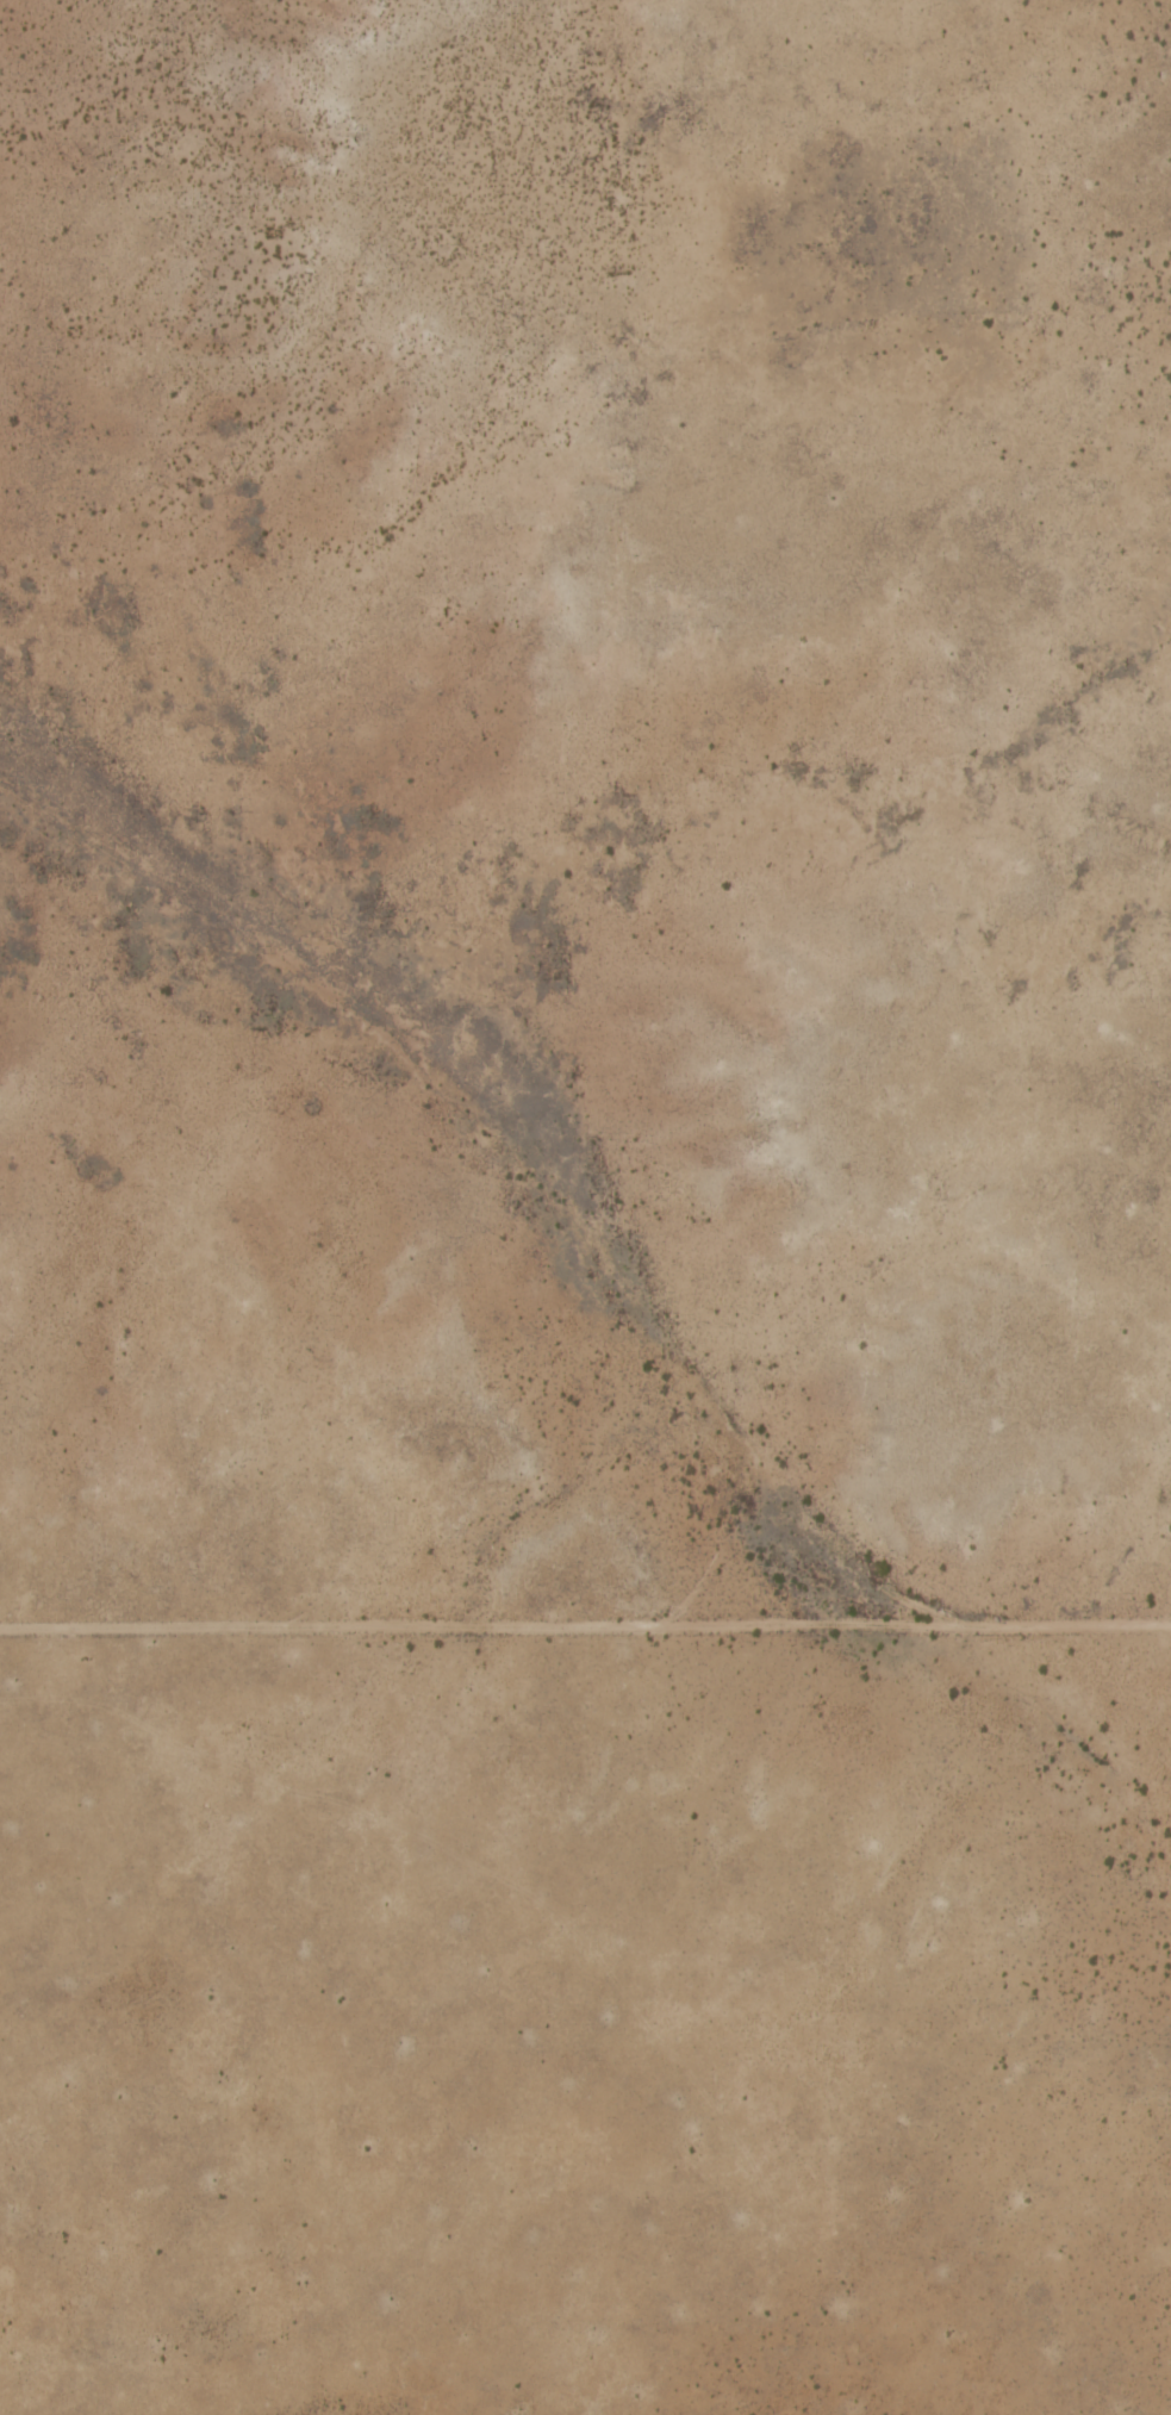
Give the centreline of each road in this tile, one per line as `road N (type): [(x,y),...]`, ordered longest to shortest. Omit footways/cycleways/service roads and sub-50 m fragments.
road 1 (residential): [(25,2414),(0,2286)]

